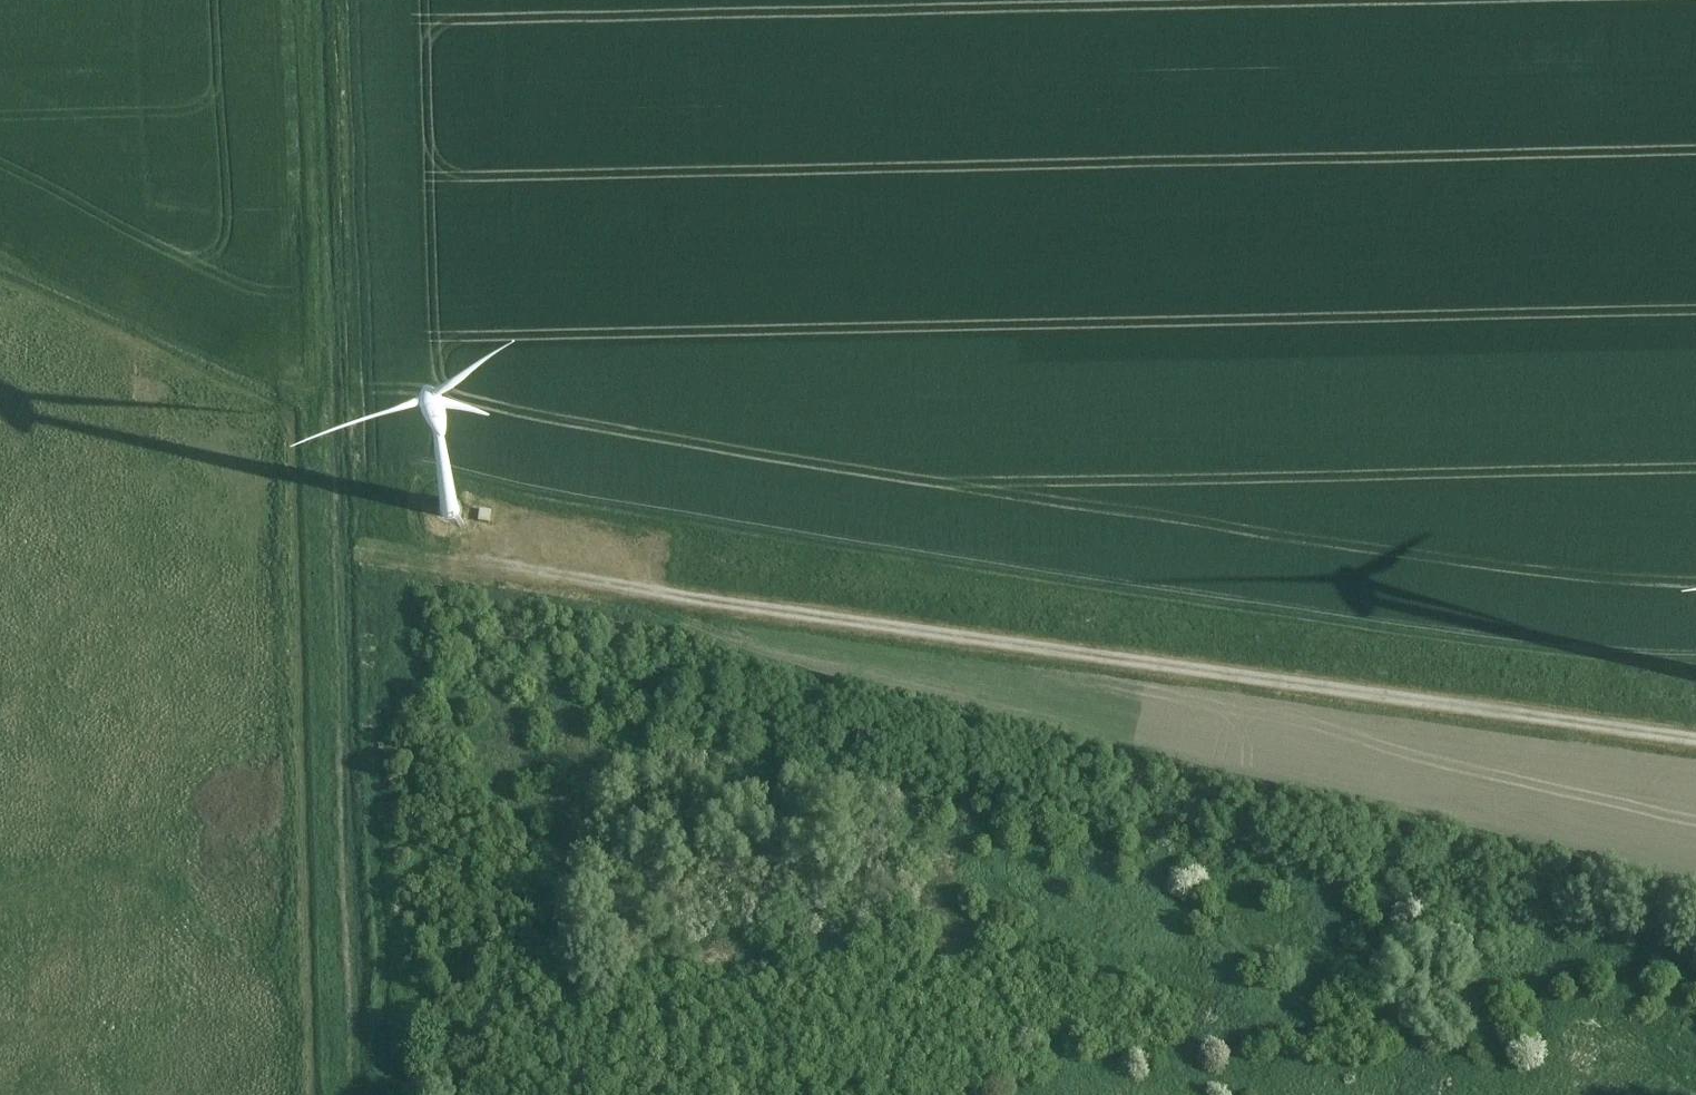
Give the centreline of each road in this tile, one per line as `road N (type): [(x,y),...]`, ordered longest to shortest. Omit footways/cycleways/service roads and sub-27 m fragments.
road 1 (track): [(1695,744),(1594,747),(418,547)]

